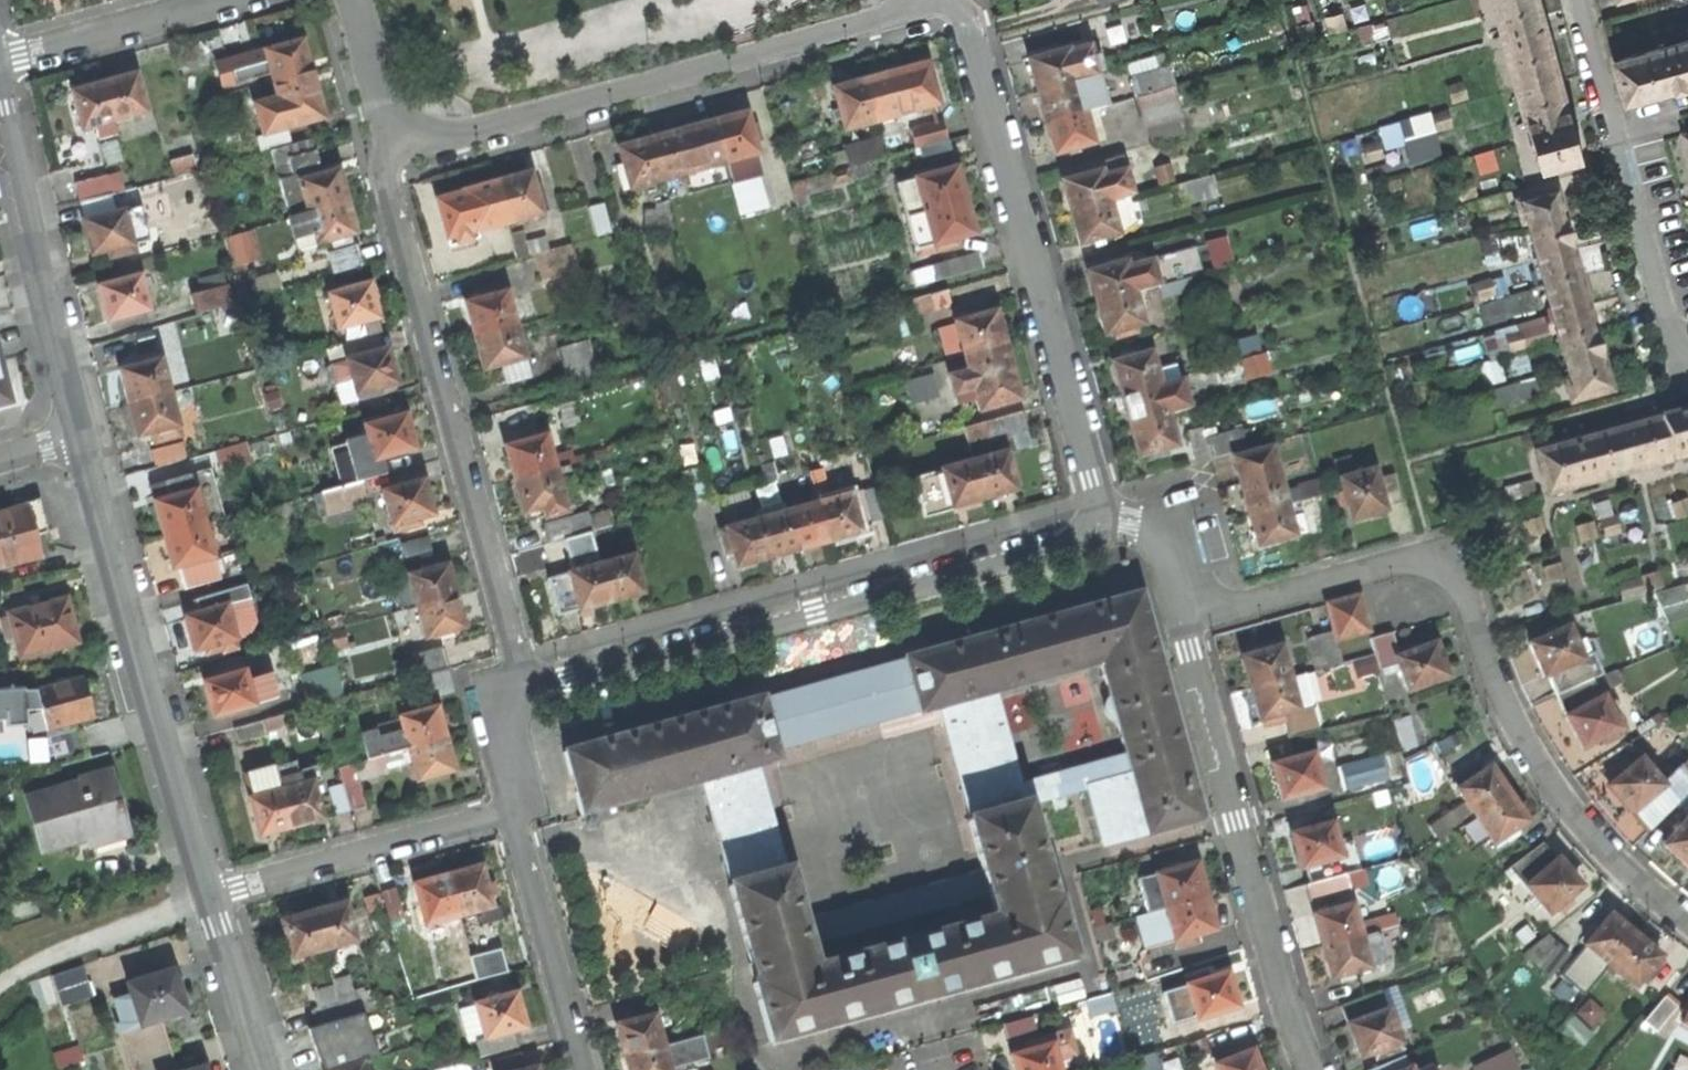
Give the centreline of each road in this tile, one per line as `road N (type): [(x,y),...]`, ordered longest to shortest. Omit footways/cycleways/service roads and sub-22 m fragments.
road 1 (residential): [(1687,923),(1619,865),(1544,776),(1494,679),(1468,596),(1450,574),(1430,565),(1388,567),(1185,623)]
road 2 (residential): [(1107,530),(507,697)]
road 3 (residential): [(393,153),(942,2)]
road 4 (residential): [(393,153),(391,192),(517,650),(507,697)]
road 5 (residential): [(1107,530),(973,48),(962,19),(942,2)]
road 6 (residential): [(209,901),(82,437)]
road 7 (residential): [(1310,1069),(1185,623)]
road 8 (residential): [(1687,349),(1665,317),(1576,0)]
road 9 (residential): [(82,437),(0,93)]
road 10 (residential): [(209,901),(517,813)]
road 11 (residential): [(517,813),(581,1069)]
road 12 (residential): [(230,0),(0,63)]
road 13 (track): [(0,988),(108,928),(209,901)]
road 14 (residential): [(209,901),(264,1069)]
road 15 (residential): [(352,0),(393,153)]
road 16 (residential): [(1185,623),(1153,532),(1107,530)]
road 17 (residential): [(507,697),(497,722),(517,813)]

